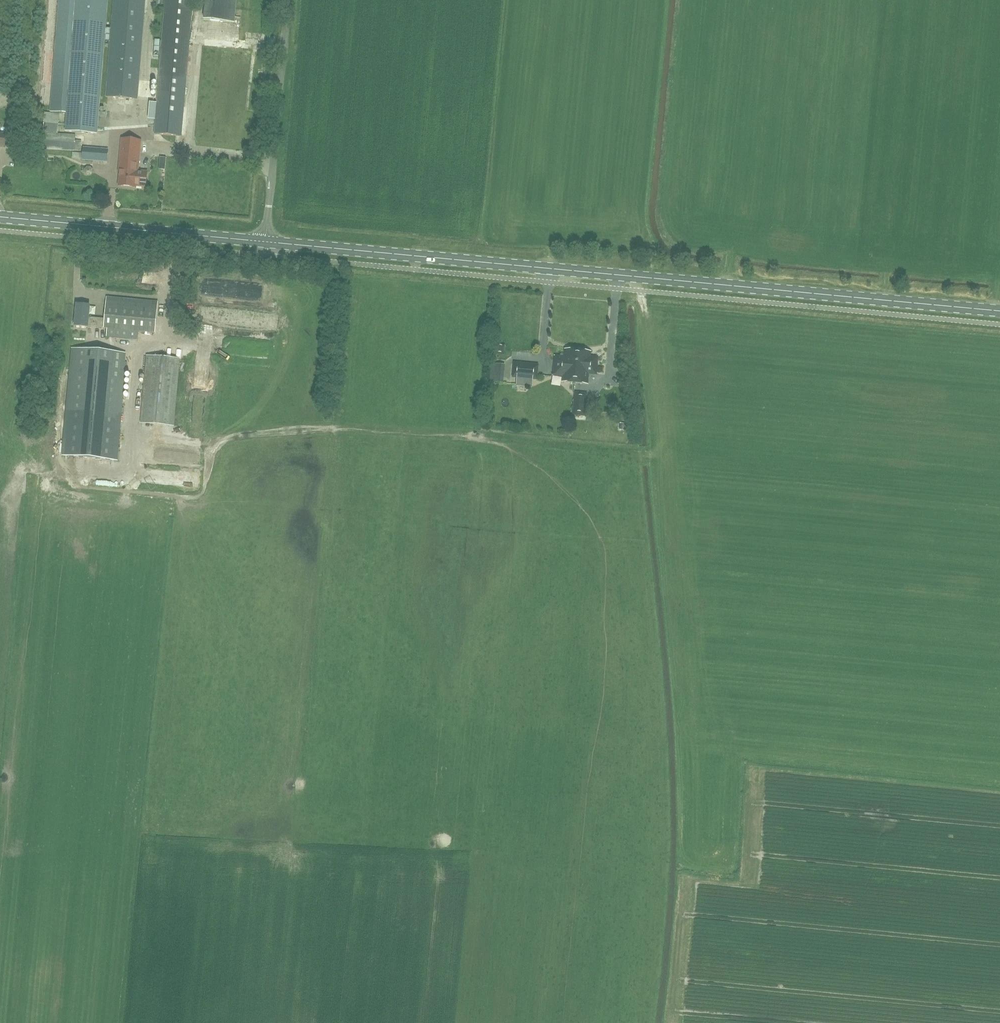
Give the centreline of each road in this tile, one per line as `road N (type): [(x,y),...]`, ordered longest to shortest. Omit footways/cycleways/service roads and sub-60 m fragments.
road 1 (secondary): [(999,312),(264,242)]
road 2 (secondary): [(264,242),(0,217)]
road 3 (unclassified): [(264,242),(291,0)]

